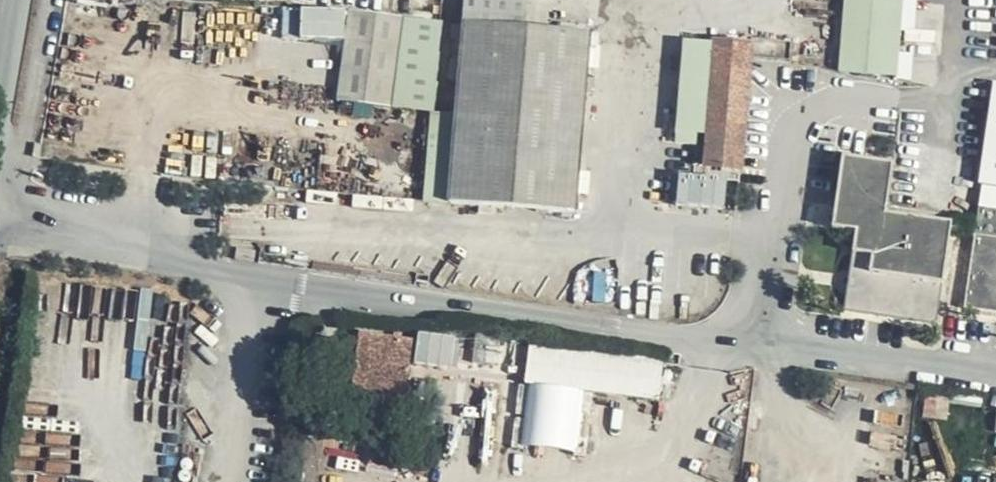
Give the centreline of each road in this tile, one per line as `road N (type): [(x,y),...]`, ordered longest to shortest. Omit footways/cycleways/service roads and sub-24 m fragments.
road 1 (residential): [(764,351),(263,293),(217,269),(0,216)]
road 2 (residential): [(764,351),(803,128),(824,107),(856,93),(948,104),(969,86)]
road 3 (residential): [(995,379),(764,351)]

